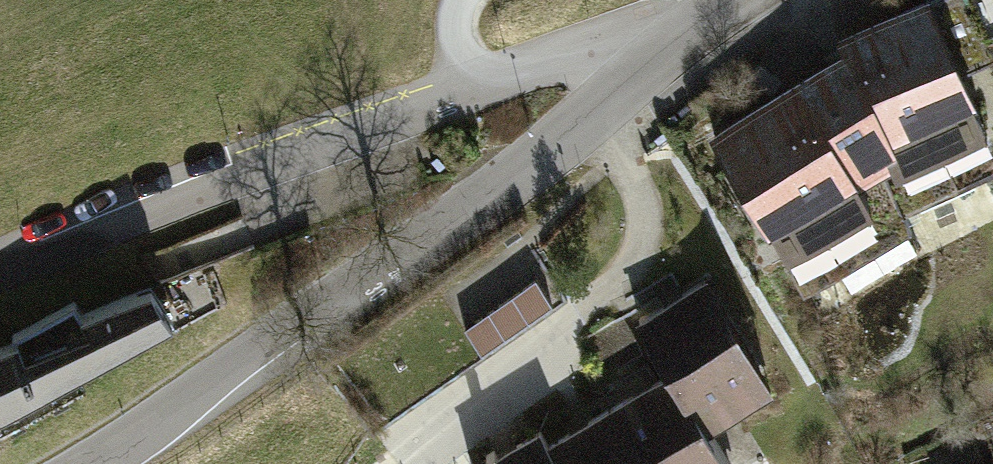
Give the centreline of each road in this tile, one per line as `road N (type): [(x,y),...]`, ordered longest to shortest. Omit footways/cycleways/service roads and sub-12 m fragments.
road 1 (residential): [(0,276),(468,93),(601,47),(685,40)]
road 2 (tertiary): [(97,463),(590,119)]
road 3 (residential): [(590,119),(628,169),(644,213),(637,252),(618,284),(453,409),(393,463)]
road 4 (tertiary): [(590,119),(685,40)]

